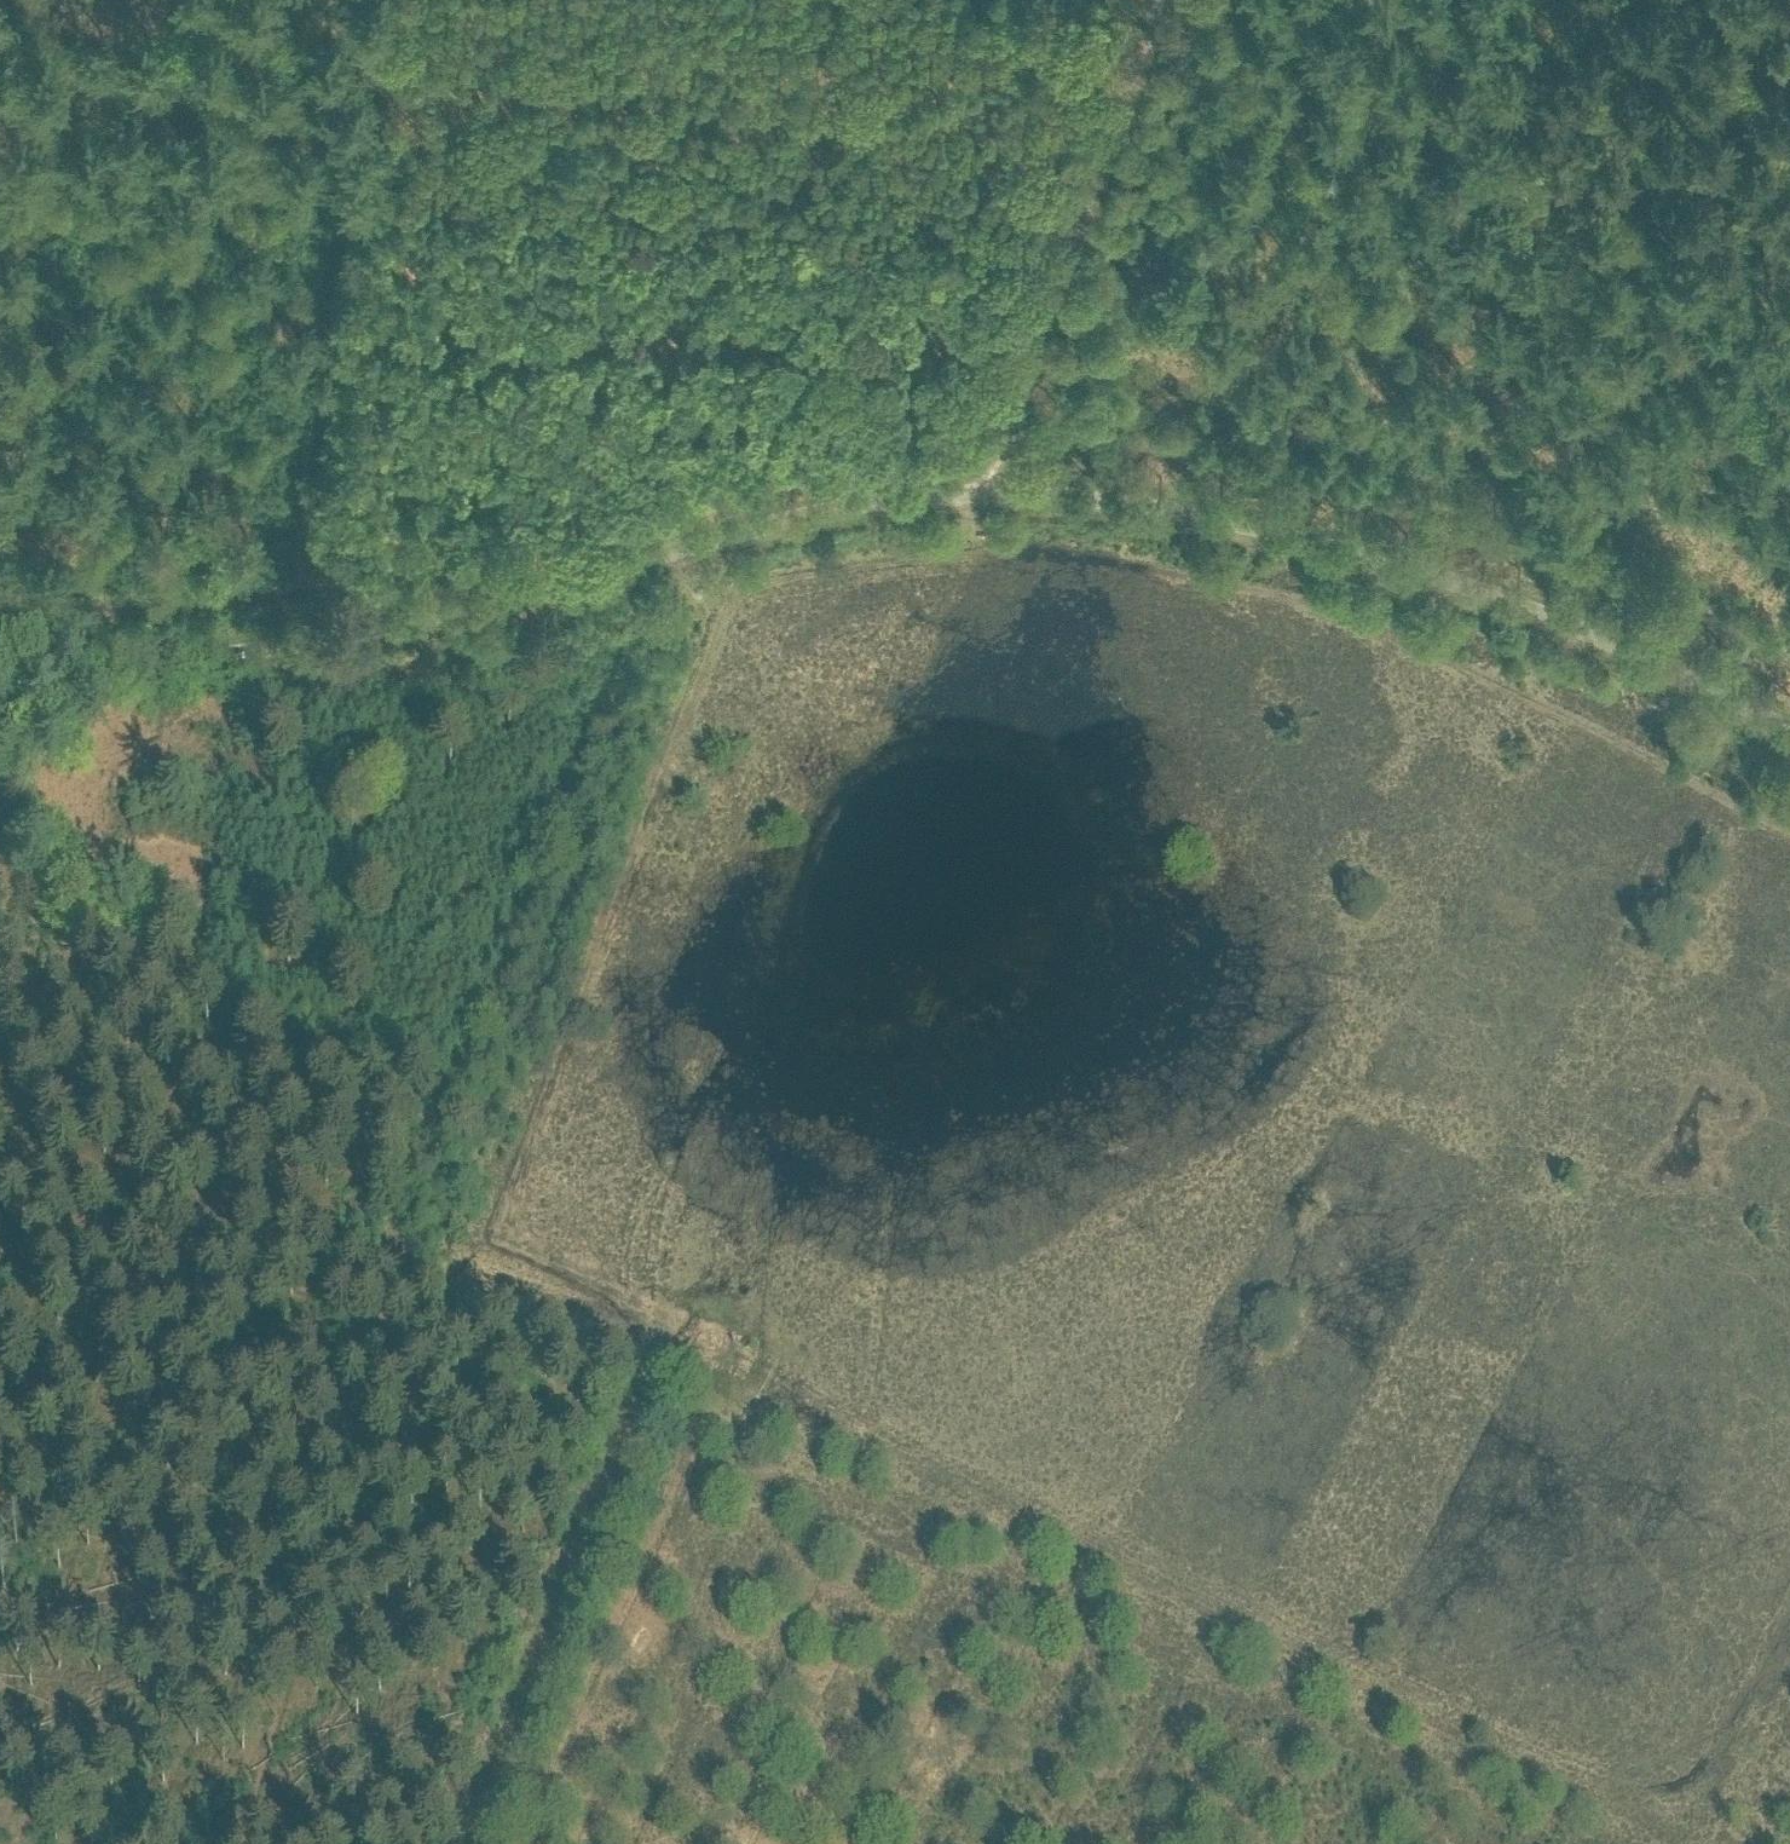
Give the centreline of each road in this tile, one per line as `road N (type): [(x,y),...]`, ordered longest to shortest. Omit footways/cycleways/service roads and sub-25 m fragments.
road 1 (unclassified): [(1789,724),(1532,604),(1409,565),(1169,506),(985,489),(855,501),(292,643),(138,661),(0,654)]
road 2 (track): [(1158,27),(985,489)]
road 3 (track): [(477,1843),(637,1432)]

